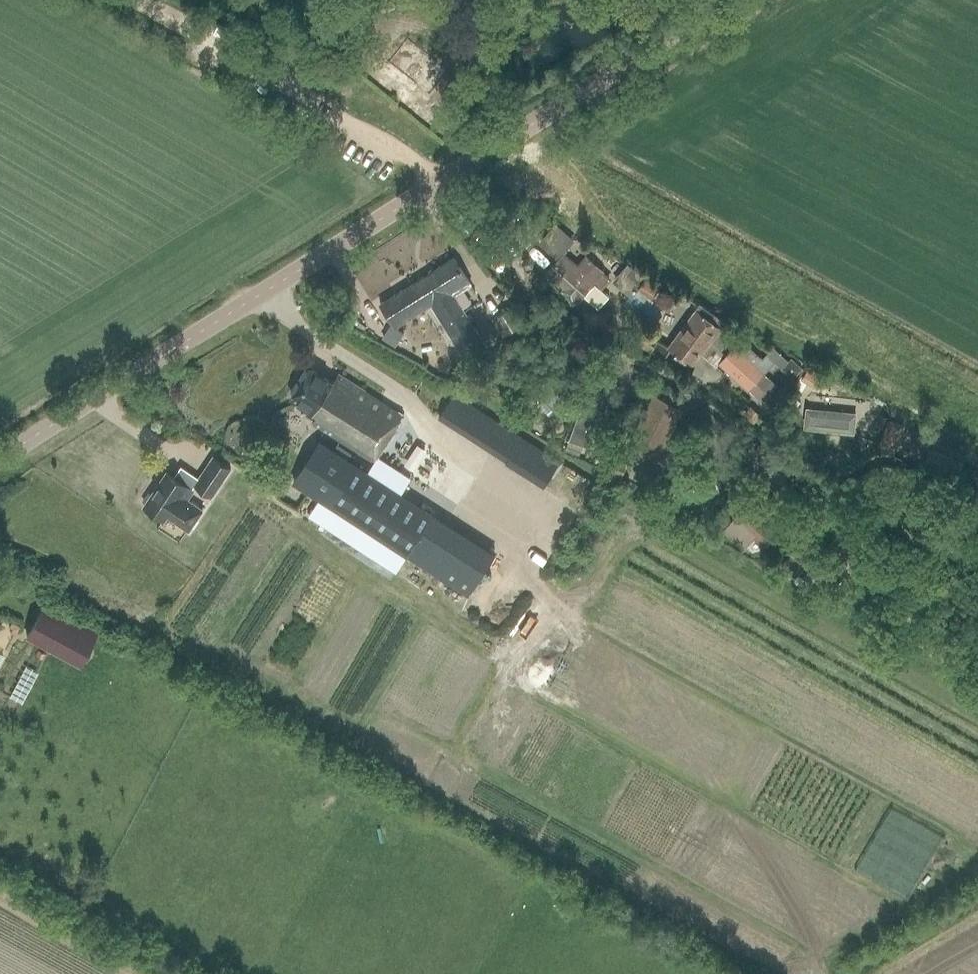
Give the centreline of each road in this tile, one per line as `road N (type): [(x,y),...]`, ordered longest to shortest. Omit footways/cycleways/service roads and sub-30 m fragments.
road 1 (tertiary): [(0,458),(733,0)]
road 2 (track): [(442,181),(134,0)]

